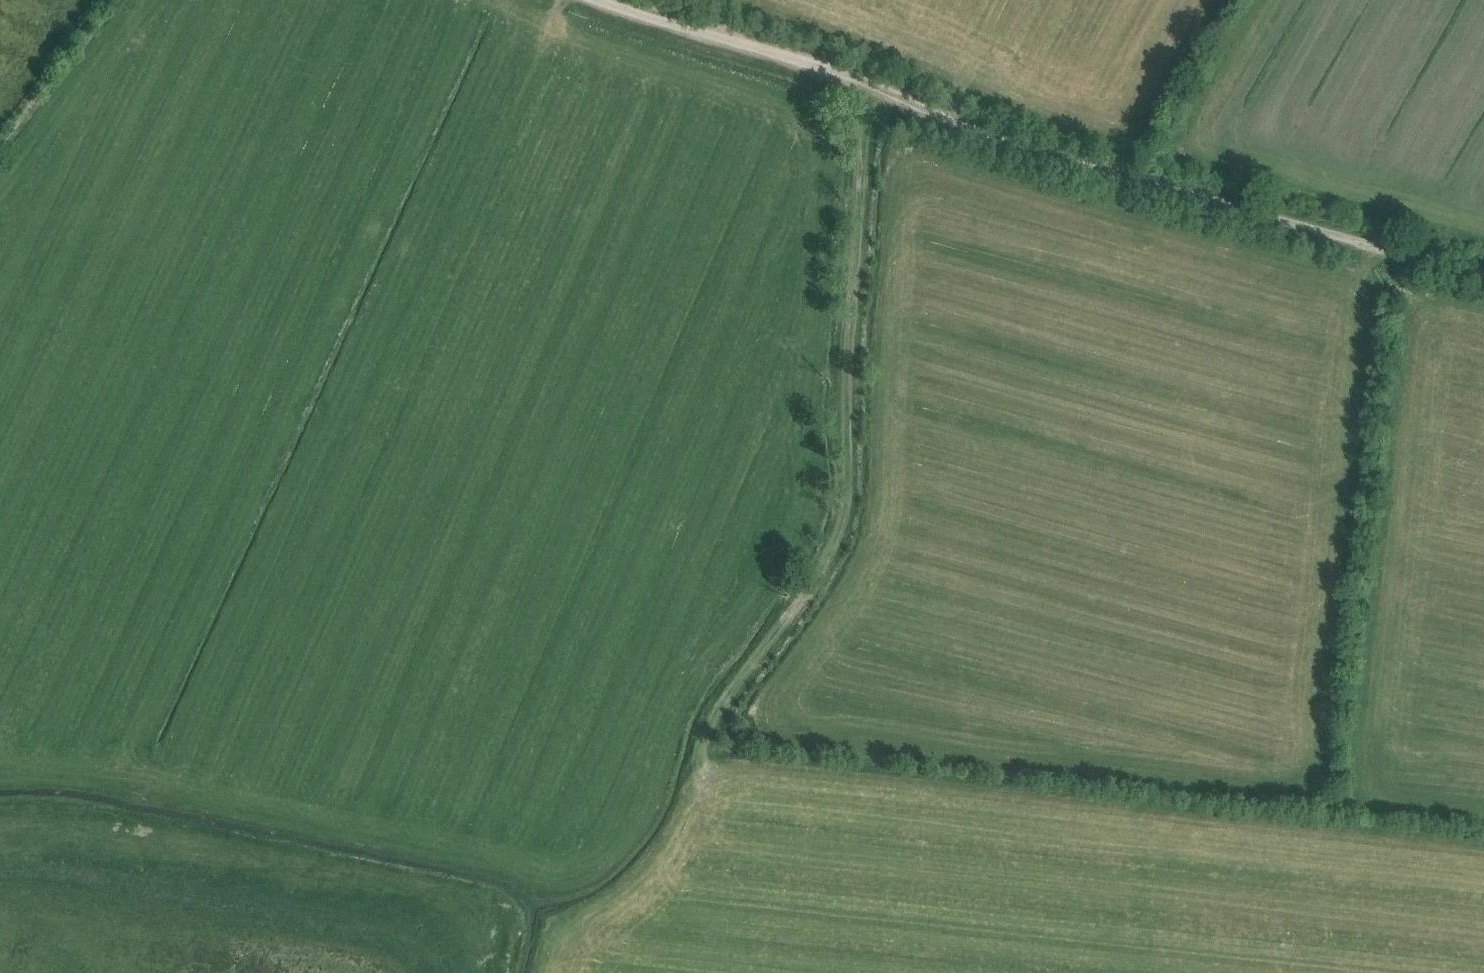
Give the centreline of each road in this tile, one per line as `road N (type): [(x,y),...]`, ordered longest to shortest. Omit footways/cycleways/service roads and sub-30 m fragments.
road 1 (track): [(1483,279),(1106,181),(616,0)]

